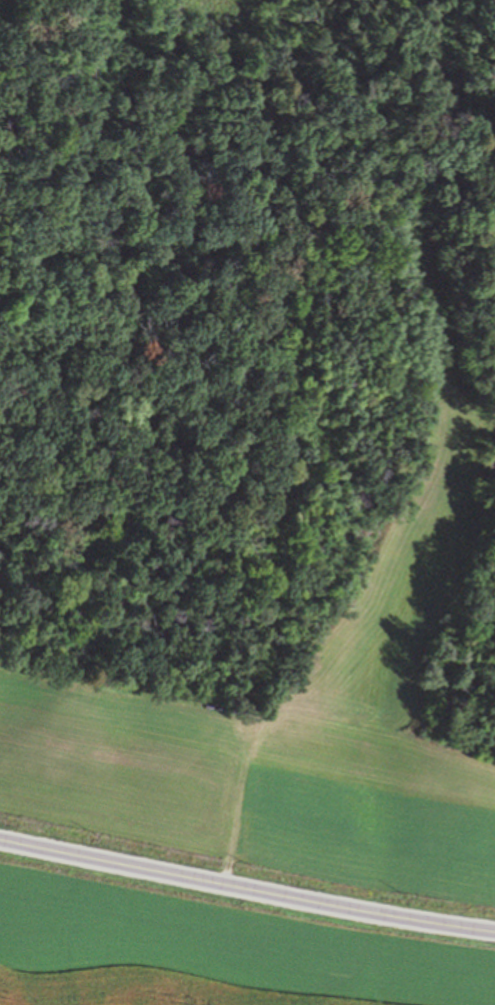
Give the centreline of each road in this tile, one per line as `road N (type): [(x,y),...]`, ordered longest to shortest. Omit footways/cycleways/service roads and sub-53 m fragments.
road 1 (primary): [(494,931),(0,839)]

